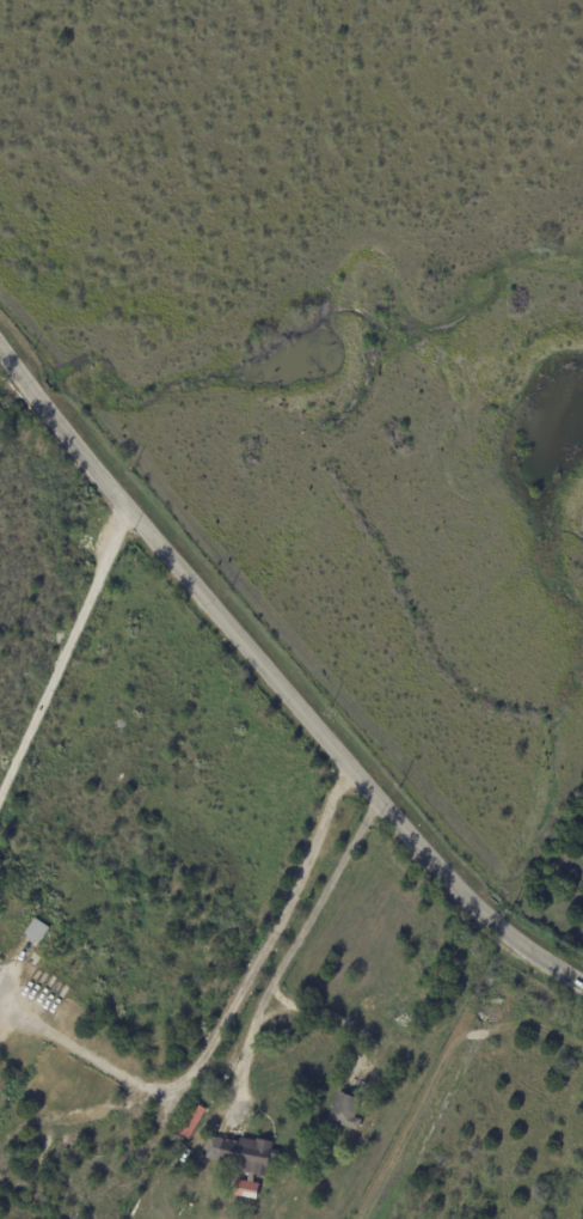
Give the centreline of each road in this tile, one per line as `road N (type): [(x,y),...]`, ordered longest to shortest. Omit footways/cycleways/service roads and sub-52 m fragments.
road 1 (tertiary): [(582,981),(470,914),(0,345)]

